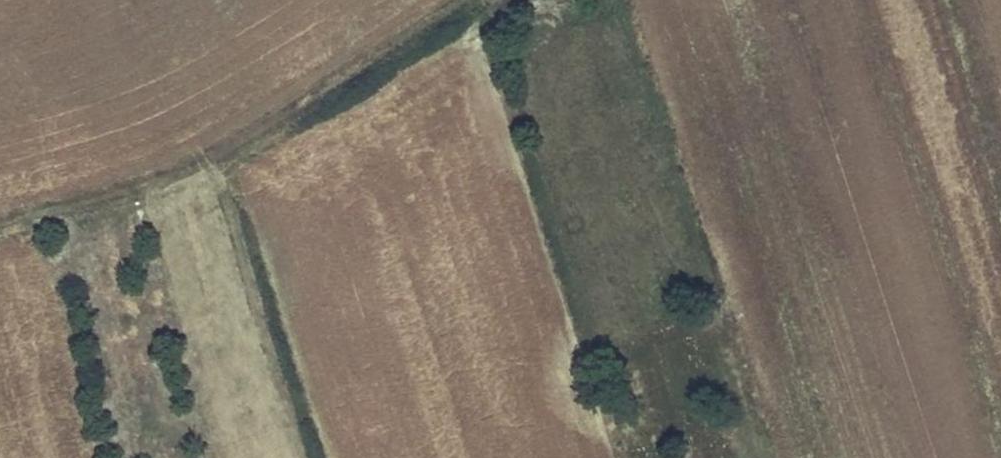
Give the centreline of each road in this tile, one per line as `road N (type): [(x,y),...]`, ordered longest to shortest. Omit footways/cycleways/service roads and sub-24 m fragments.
road 1 (track): [(0,225),(240,148),(456,0)]

